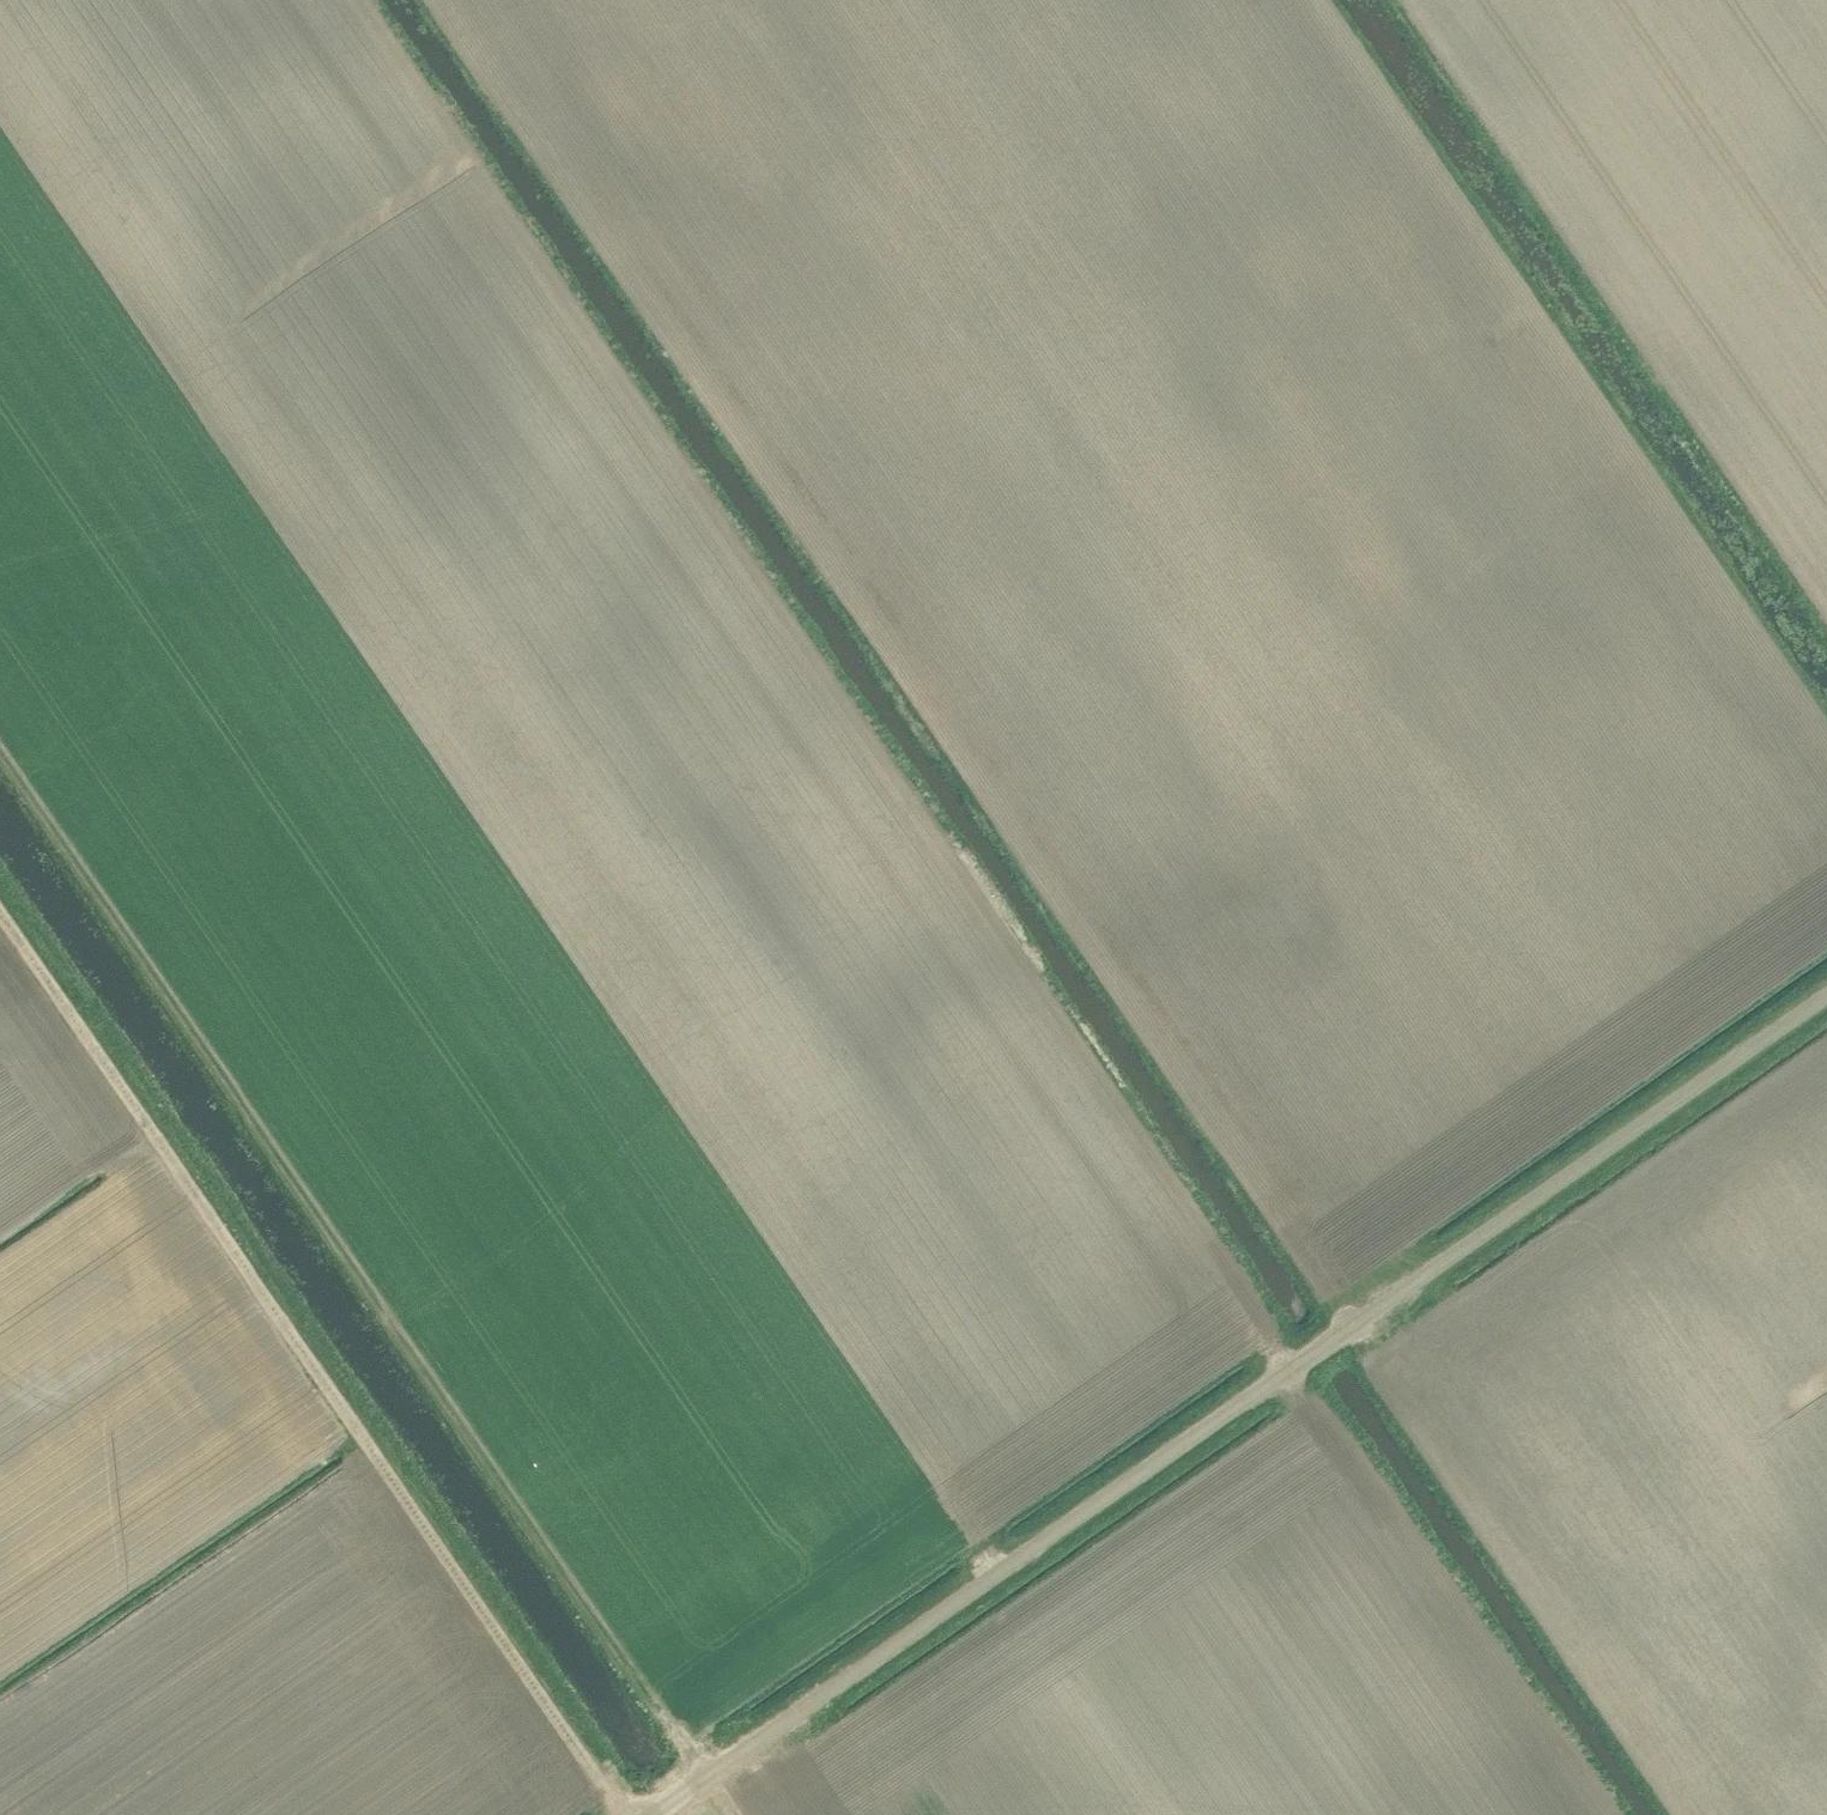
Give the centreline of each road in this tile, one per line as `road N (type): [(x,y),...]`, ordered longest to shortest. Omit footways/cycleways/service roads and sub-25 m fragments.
road 1 (unclassified): [(654,1814),(1826,995)]
road 2 (track): [(704,1781),(0,758)]
road 3 (track): [(0,918),(624,1814)]

